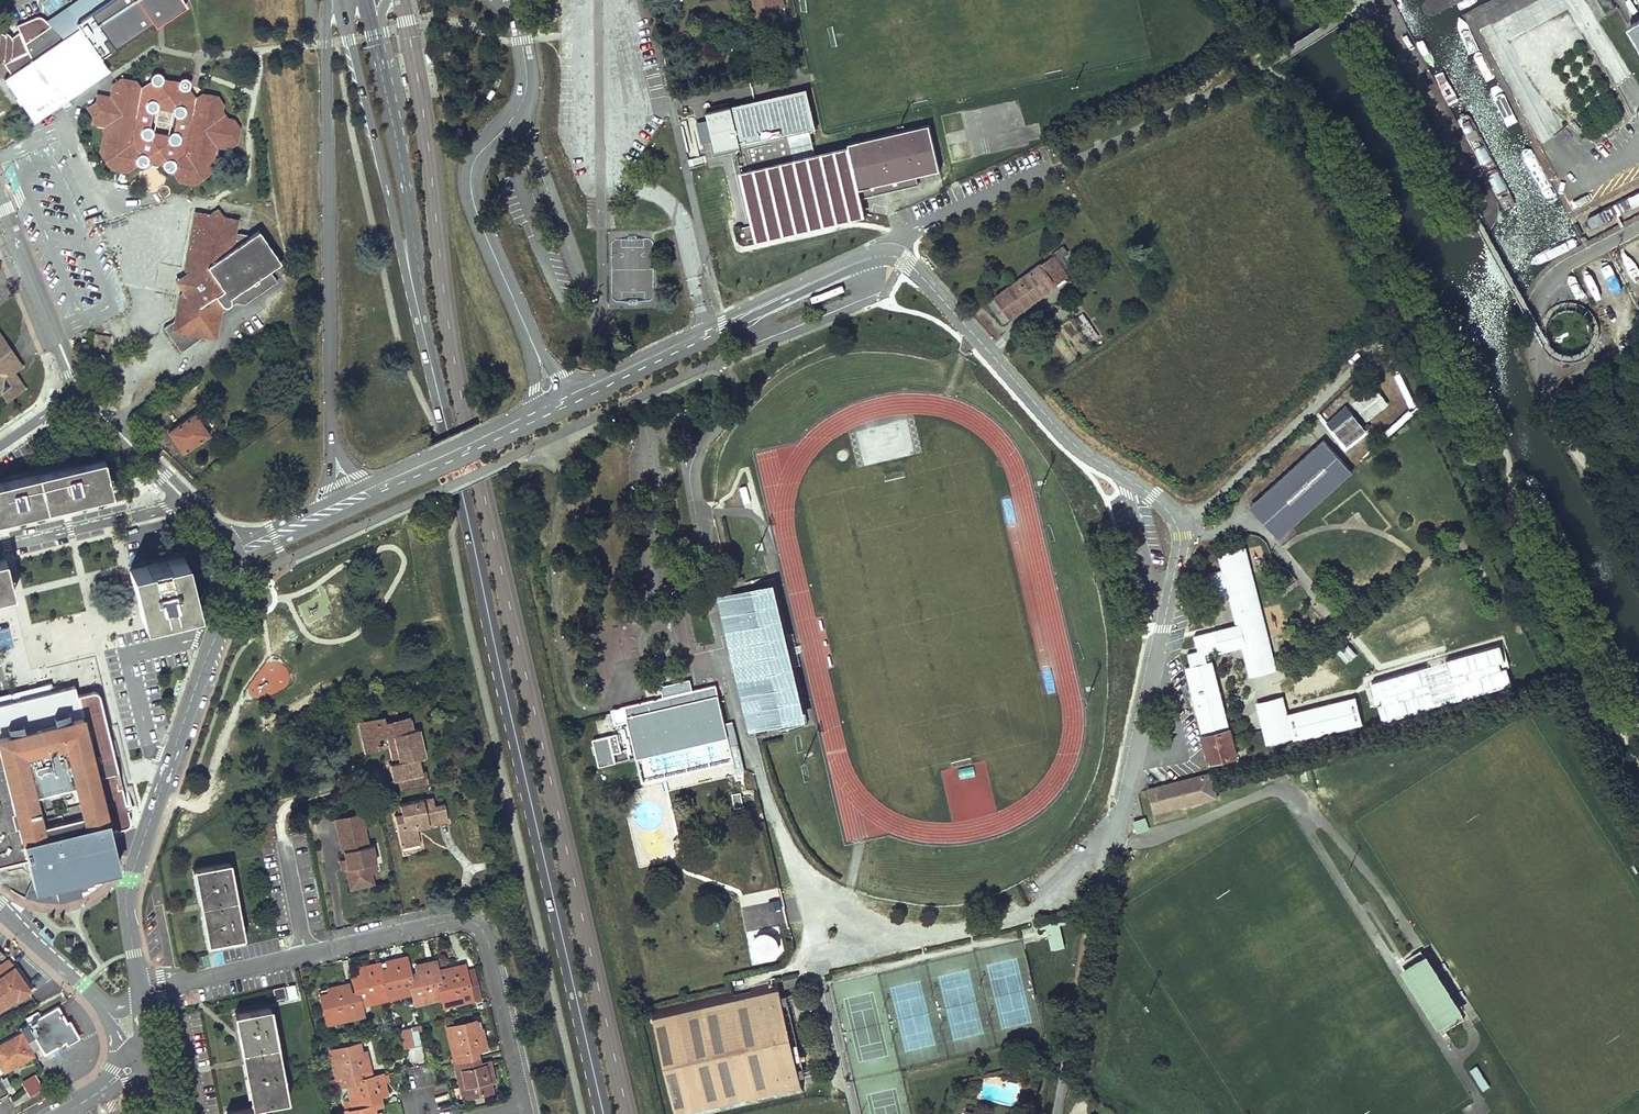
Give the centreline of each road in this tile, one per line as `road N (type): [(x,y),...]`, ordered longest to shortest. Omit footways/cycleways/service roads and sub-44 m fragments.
road 1 (residential): [(706,335),(861,260),(893,256),(913,268),(1058,432),(1171,515),(1178,544),(1167,613),(1118,827)]
road 2 (primary): [(410,273),(605,1113)]
road 3 (track): [(1309,106),(1504,451),(1638,757)]
road 4 (residential): [(194,979),(457,918),(485,933),(524,1106)]
road 5 (residential): [(141,978),(126,893),(228,590),(233,553)]
road 6 (primary): [(329,0),(333,441)]
road 7 (residential): [(517,20),(527,80),(522,102),(475,162),(471,193),(554,400)]
road 8 (residential): [(1054,1113),(1118,827)]
road 9 (primary): [(341,0),(410,273)]
road 10 (track): [(1225,493),(1425,308)]
road 11 (primary): [(410,273),(411,214),(377,33)]
road 12 (residential): [(233,553),(70,387)]
road 13 (residential): [(70,387),(71,373),(0,200)]
road 14 (residential): [(383,486),(540,406)]
road 15 (residential): [(706,335),(554,400)]
road 16 (residential): [(0,907),(106,1009)]
road 17 (track): [(1562,433),(1599,477),(1638,552)]

